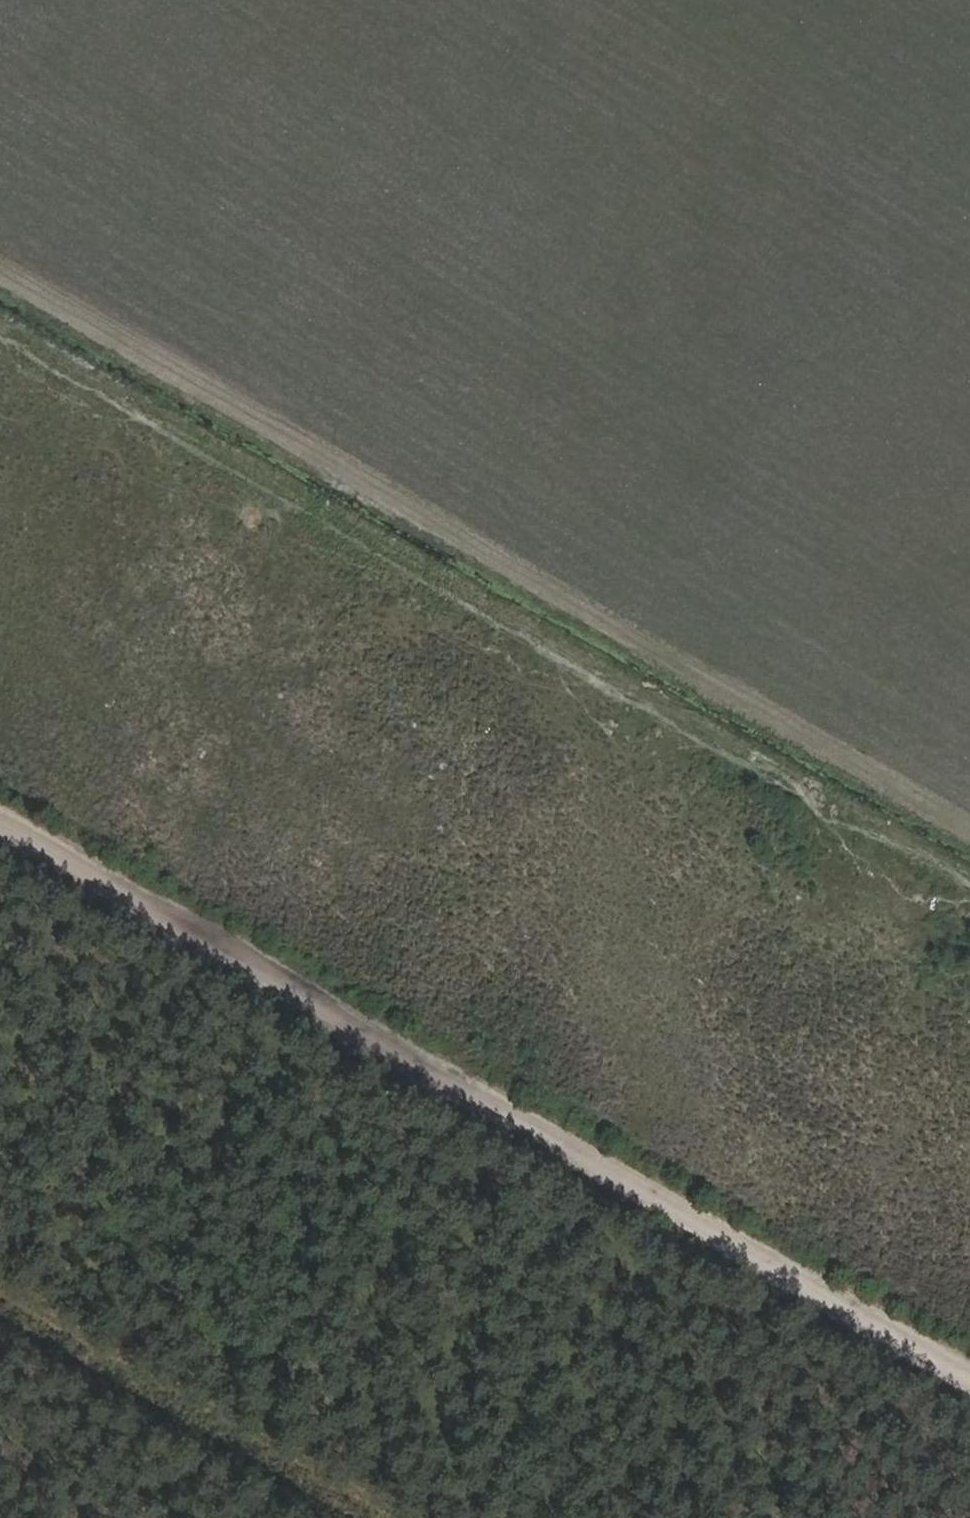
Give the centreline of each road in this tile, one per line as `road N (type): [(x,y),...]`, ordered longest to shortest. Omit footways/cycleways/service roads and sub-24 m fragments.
road 1 (track): [(969,1379),(0,820)]
road 2 (track): [(0,268),(969,826)]

